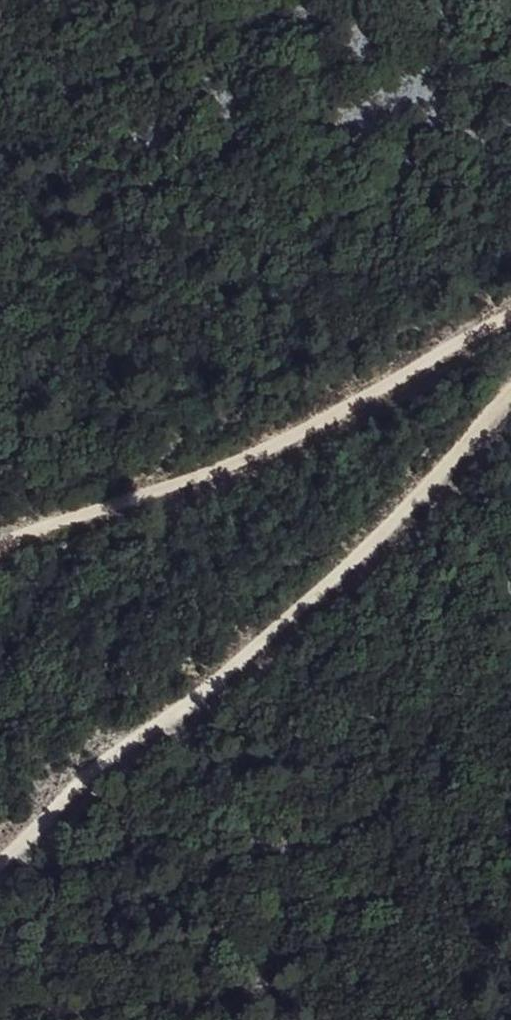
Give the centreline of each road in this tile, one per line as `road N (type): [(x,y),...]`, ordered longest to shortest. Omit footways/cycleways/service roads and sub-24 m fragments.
road 1 (track): [(510,361),(474,416),(331,568),(37,843),(0,868)]
road 2 (track): [(0,548),(113,512),(510,316)]

